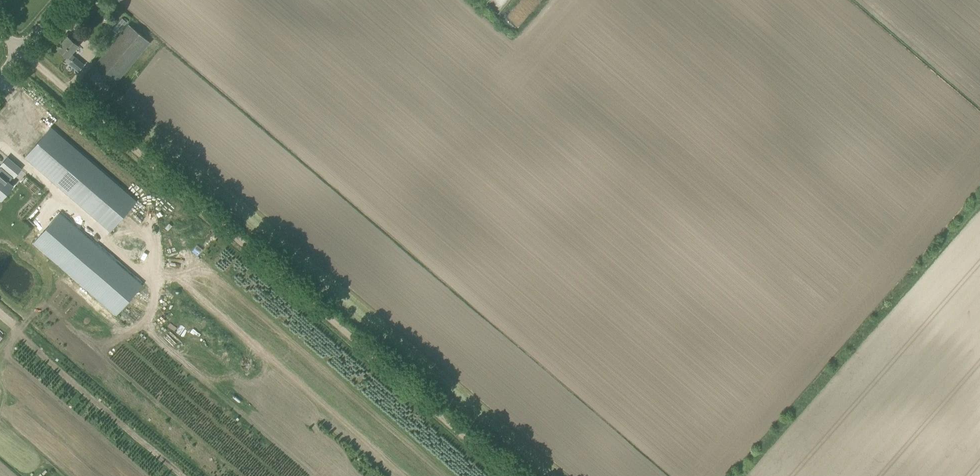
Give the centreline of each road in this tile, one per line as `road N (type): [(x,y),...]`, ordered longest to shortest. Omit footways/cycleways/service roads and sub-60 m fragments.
road 1 (track): [(20,52),(524,475)]

